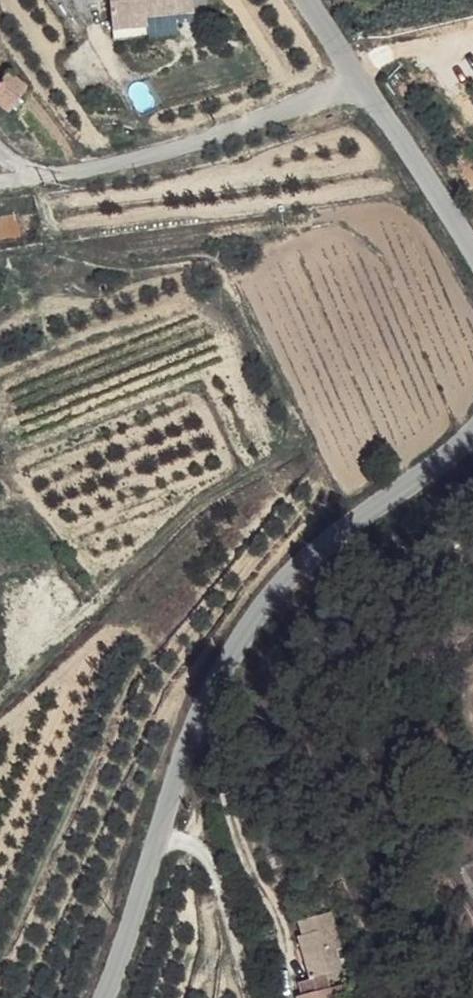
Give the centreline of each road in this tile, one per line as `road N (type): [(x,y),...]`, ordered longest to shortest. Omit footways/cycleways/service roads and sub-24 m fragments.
road 1 (unclassified): [(105,997),(201,736),(350,558),(472,437)]
road 2 (unclassified): [(472,250),(308,0)]

